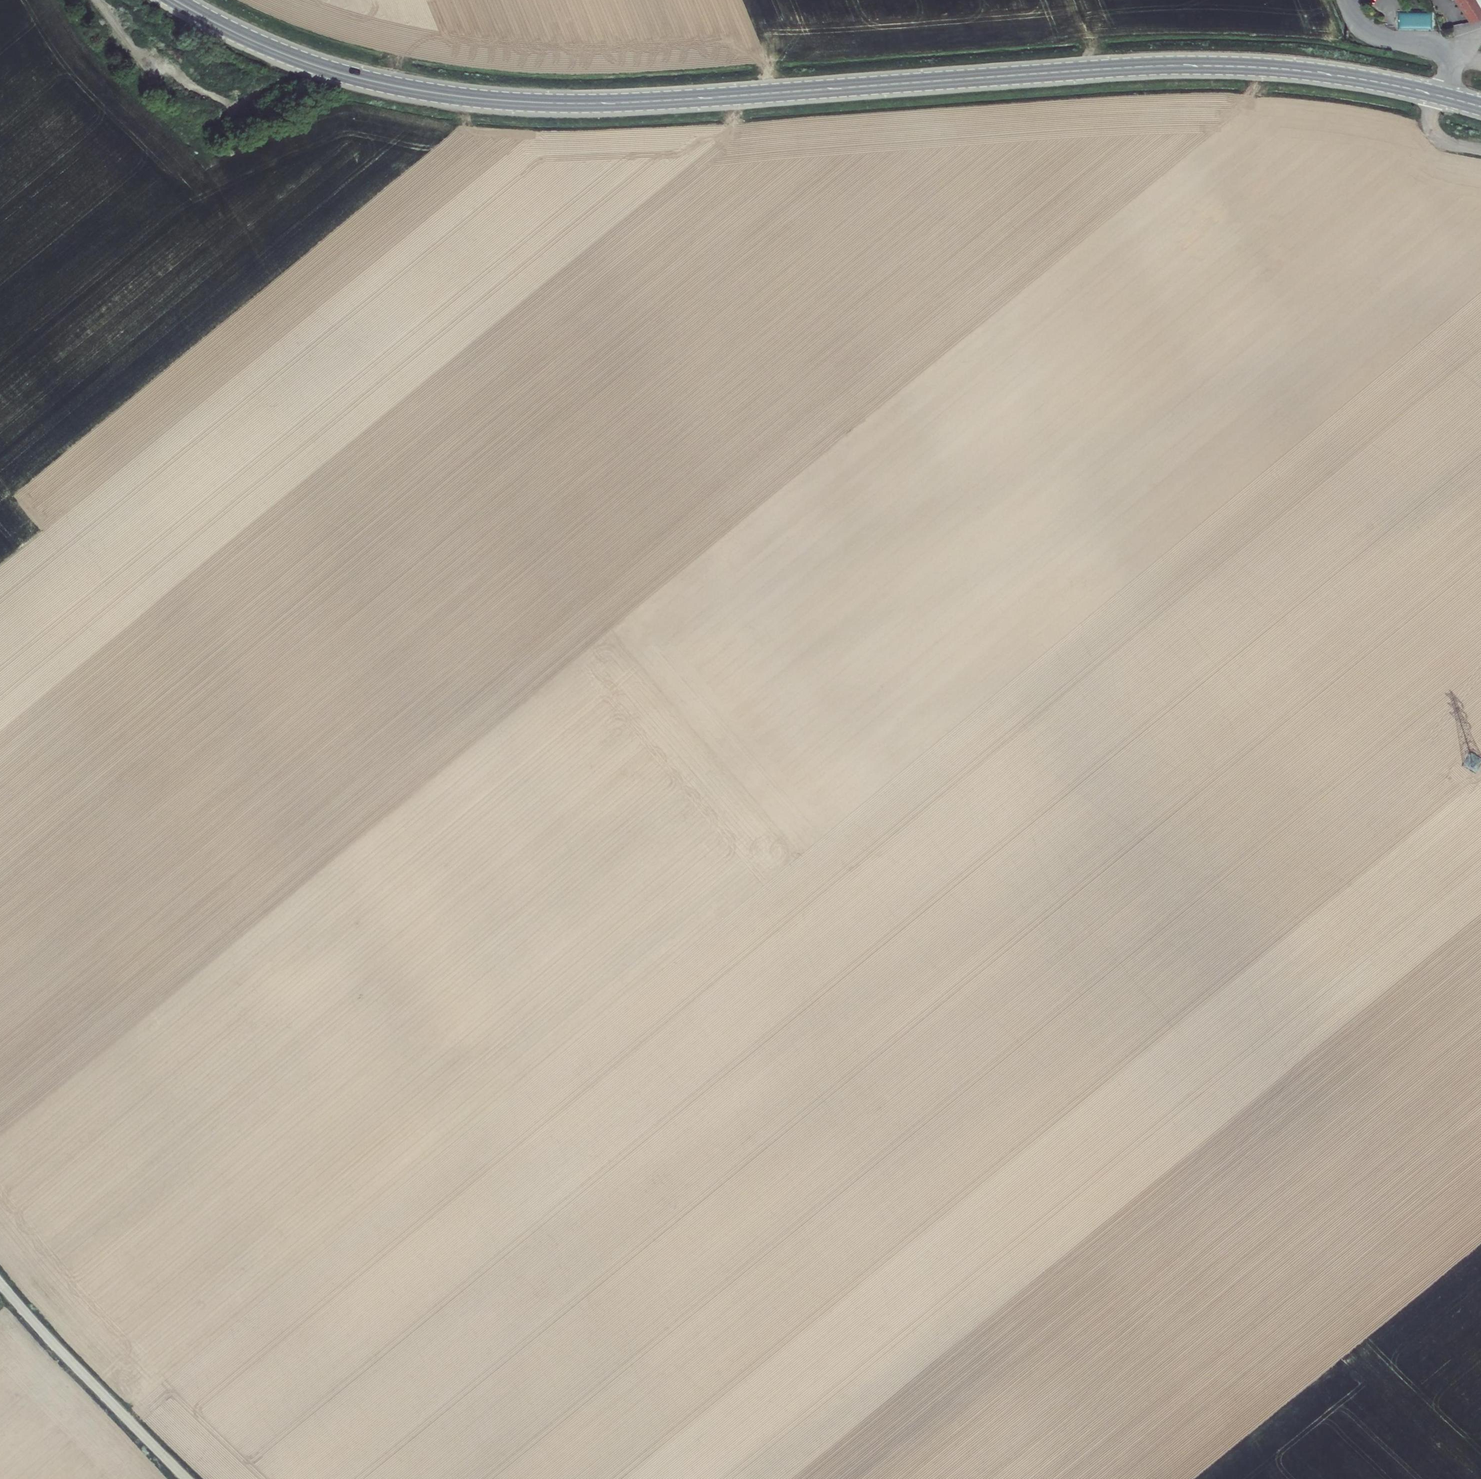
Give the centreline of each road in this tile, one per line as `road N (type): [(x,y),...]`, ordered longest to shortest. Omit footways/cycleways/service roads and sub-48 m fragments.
road 1 (secondary): [(175,0),(333,71),(517,102),(677,100),(1202,65),(1326,74),(1444,96)]
road 2 (unclassified): [(0,1283),(188,1478)]

